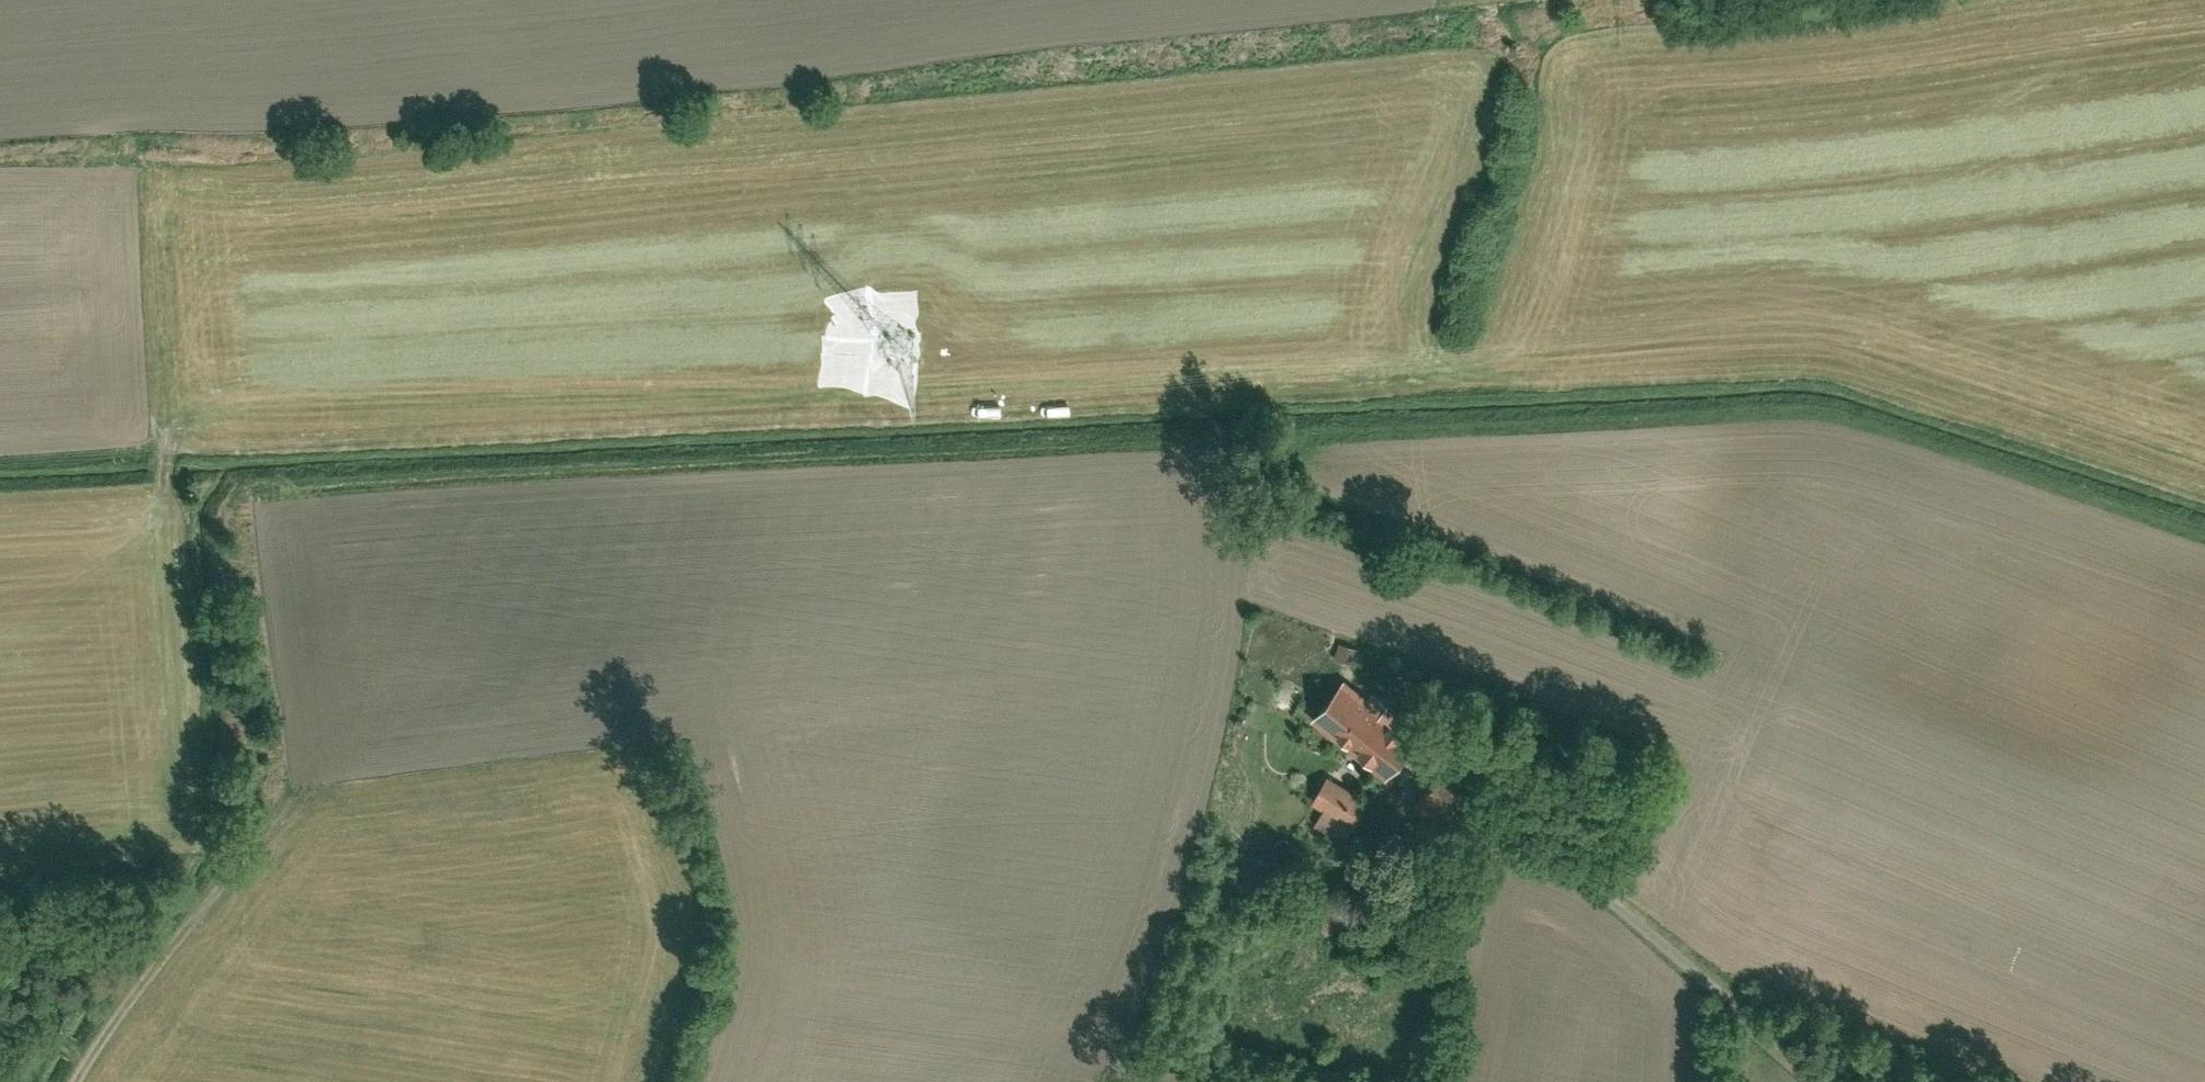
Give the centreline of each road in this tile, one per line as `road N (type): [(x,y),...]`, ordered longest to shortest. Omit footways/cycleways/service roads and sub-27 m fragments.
road 1 (unclassified): [(1820,1081),(1578,849),(1552,850)]
road 2 (track): [(77,1081),(231,873)]

